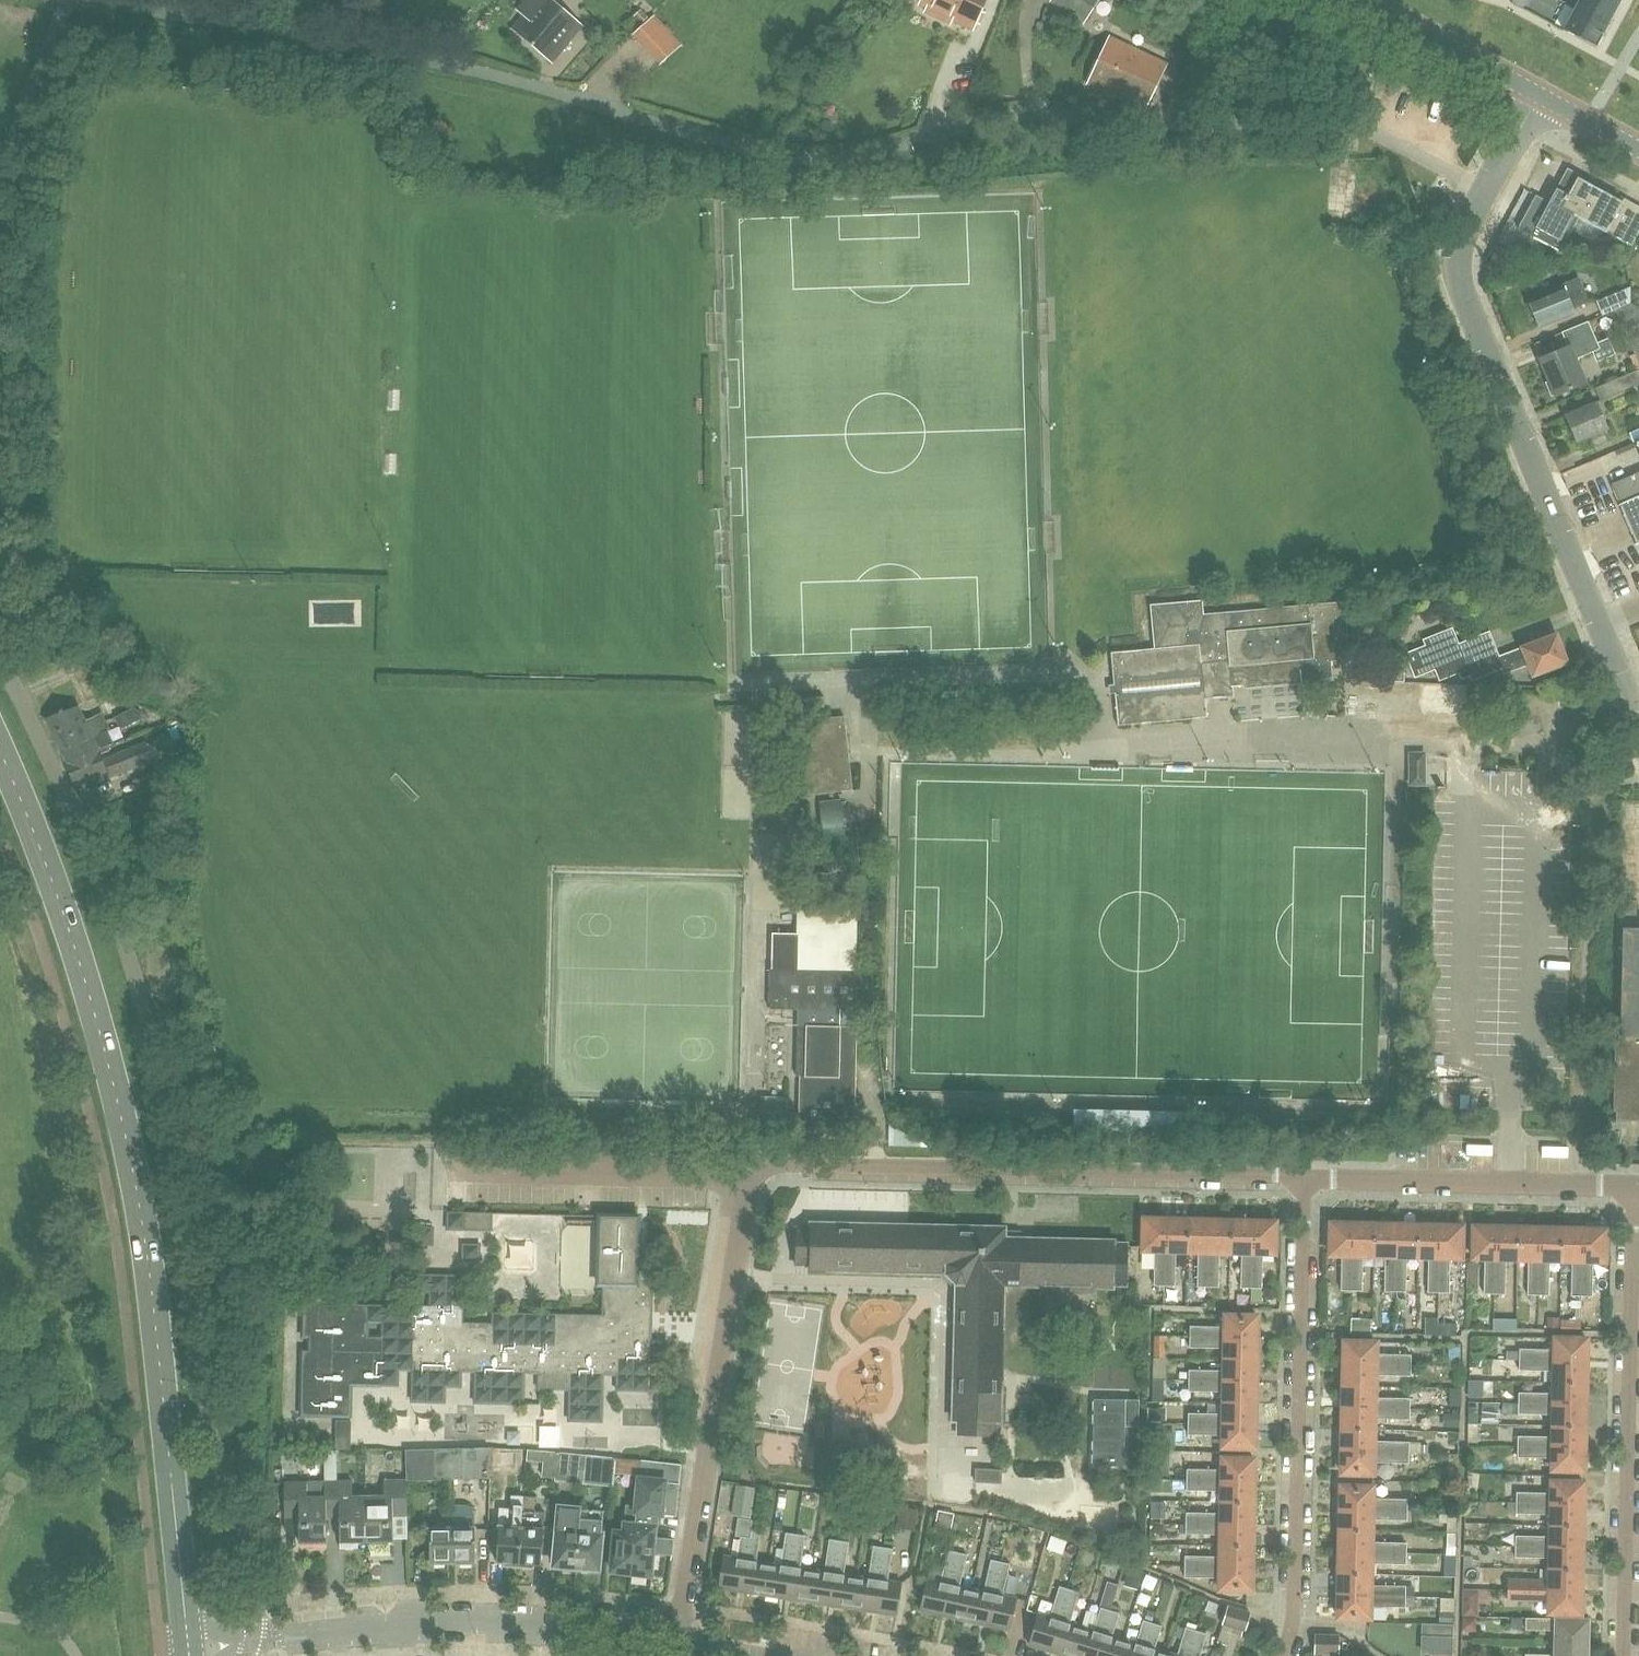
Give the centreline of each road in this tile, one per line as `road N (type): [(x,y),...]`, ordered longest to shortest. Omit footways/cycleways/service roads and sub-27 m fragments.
road 1 (residential): [(1486,189),(1362,126),(1338,124),(1147,125),(1022,113),(877,154),(795,157),(452,66),(89,0)]
road 2 (residential): [(254,1638),(249,1515),(210,1389),(189,1210),(147,1018),(84,844),(0,661)]
road 3 (primary): [(191,1653),(148,1233),(99,1035),(0,753)]
road 4 (residential): [(1638,724),(1457,276),(1462,235),(1486,189)]
road 5 (residential): [(1304,1179),(773,1167),(749,1173)]
road 6 (residential): [(1304,1179),(1294,1621),(1280,1655)]
road 7 (residential): [(1623,1655),(1632,1186)]
road 8 (residential): [(749,1173),(678,1631)]
road 9 (residential): [(678,1631),(438,1623),(254,1638)]
road 10 (residential): [(1632,1186),(1304,1179)]
road 11 (residential): [(749,1173),(448,1167)]
road 12 (tertiary): [(1537,93),(1363,0)]
road 13 (unclassified): [(0,169),(69,0)]

